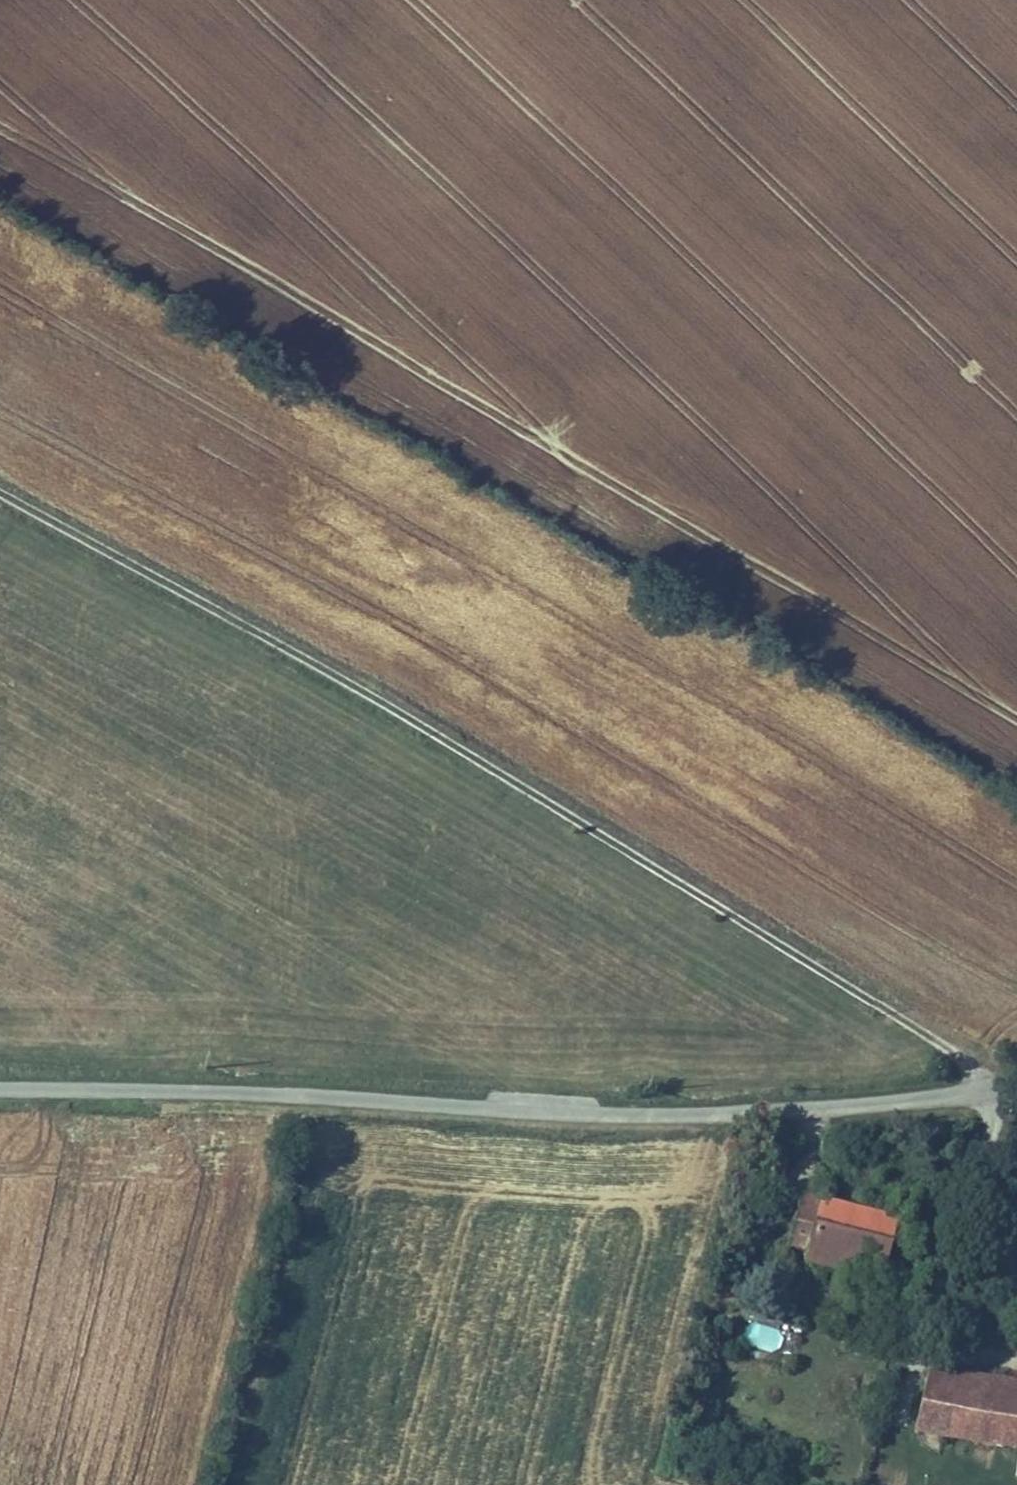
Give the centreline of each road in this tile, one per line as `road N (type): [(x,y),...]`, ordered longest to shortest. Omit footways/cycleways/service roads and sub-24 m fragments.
road 1 (unclassified): [(1016,1082),(879,1103),(637,1116),(0,1090)]
road 2 (track): [(887,1484),(921,1343),(977,1175),(993,1086)]

